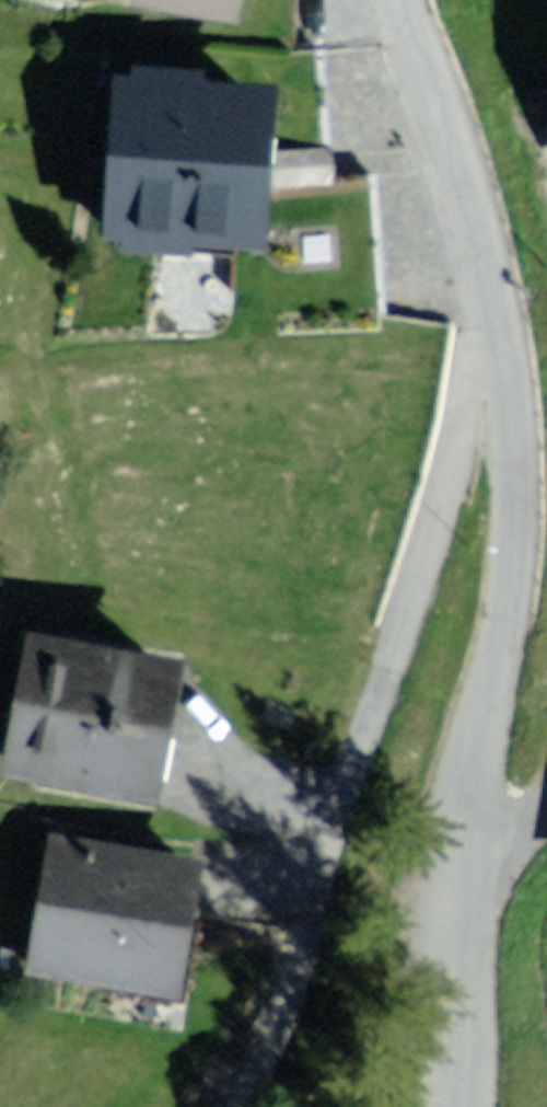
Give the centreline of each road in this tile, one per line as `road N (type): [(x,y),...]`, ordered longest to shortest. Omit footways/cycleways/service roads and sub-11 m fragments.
road 1 (residential): [(500,328),(467,395),(413,596),(342,784),(273,1035),(242,1106)]
road 2 (residential): [(500,328),(517,406),(520,482),(474,792),(471,1106)]
road 3 (residential): [(401,0),(462,167),(500,328)]

